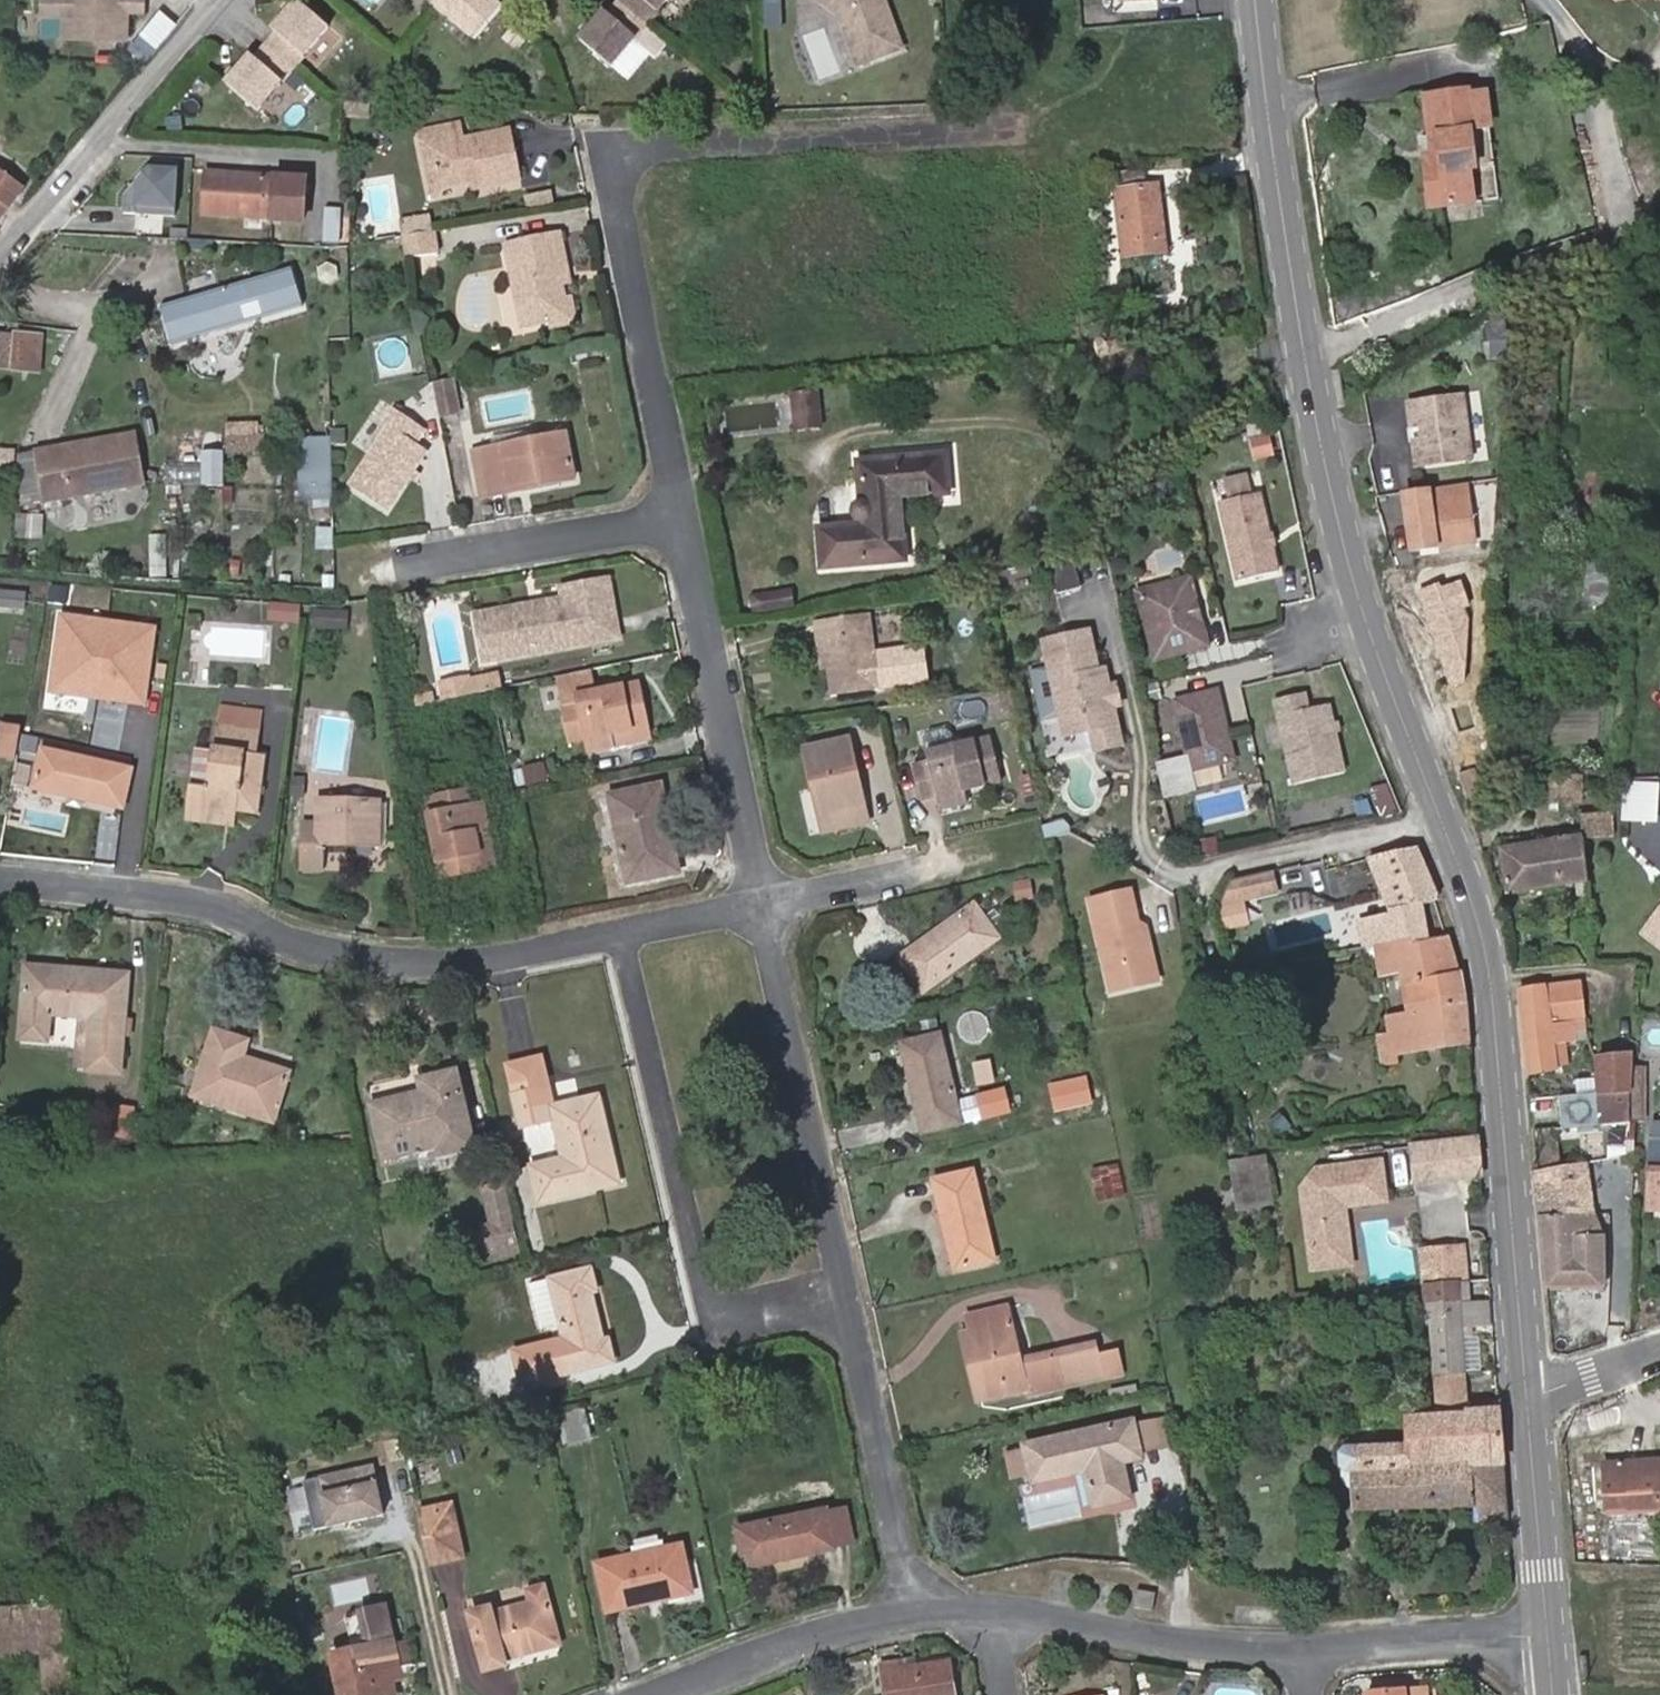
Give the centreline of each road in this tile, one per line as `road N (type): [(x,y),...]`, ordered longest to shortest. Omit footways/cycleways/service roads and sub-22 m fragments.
road 1 (secondary): [(1256,0),(1314,404),(1353,575),(1469,879),(1494,984),(1530,1397)]
road 2 (residential): [(679,508),(614,178),(633,146),(1009,129)]
road 3 (residential): [(622,935),(451,964),(374,961),(330,956),(242,919),(145,895),(0,881)]
road 4 (residential): [(622,935),(713,1326),(848,1293)]
road 5 (residential): [(767,901),(679,508)]
road 6 (residential): [(848,1293),(767,901)]
road 7 (residential): [(0,241),(223,0)]
road 8 (residential): [(910,1614),(848,1293)]
road 9 (residential): [(679,508),(358,569)]
road 10 (residential): [(1307,1651),(1174,1643),(995,1614)]
road 11 (residential): [(910,1614),(798,1642),(658,1694)]
road 12 (residential): [(1552,1632),(1307,1651)]
road 13 (secondary): [(1530,1397),(1552,1632)]
road 14 (residential): [(932,865),(767,901)]
road 15 (residential): [(767,901),(622,935)]
road 16 (residential): [(1659,1352),(1530,1397)]

